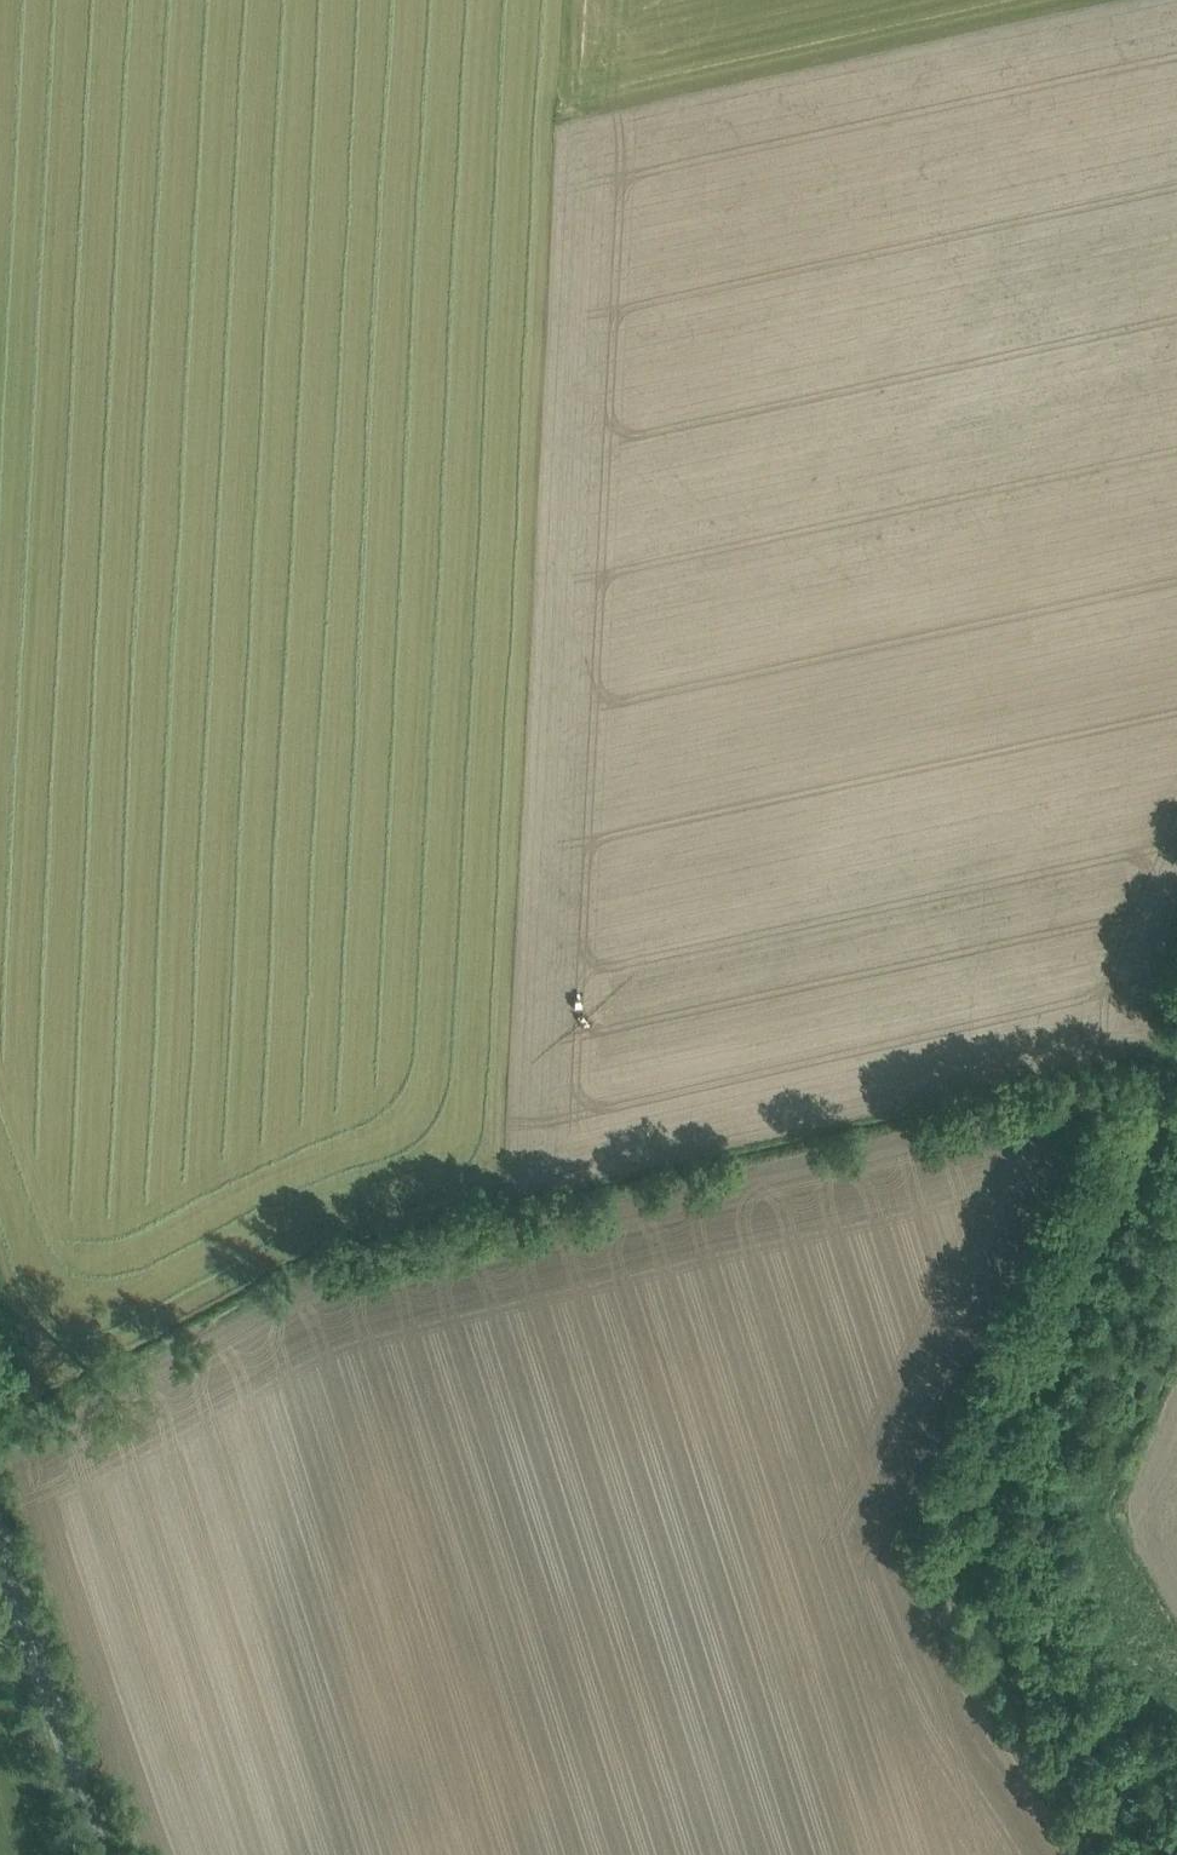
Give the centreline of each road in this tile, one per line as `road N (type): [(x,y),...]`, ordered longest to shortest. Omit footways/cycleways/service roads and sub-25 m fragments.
road 1 (track): [(1176,1094),(1023,1394),(945,1605),(942,1648),(973,1717),(1063,1854)]
road 2 (unclassified): [(100,1854),(0,1547)]

